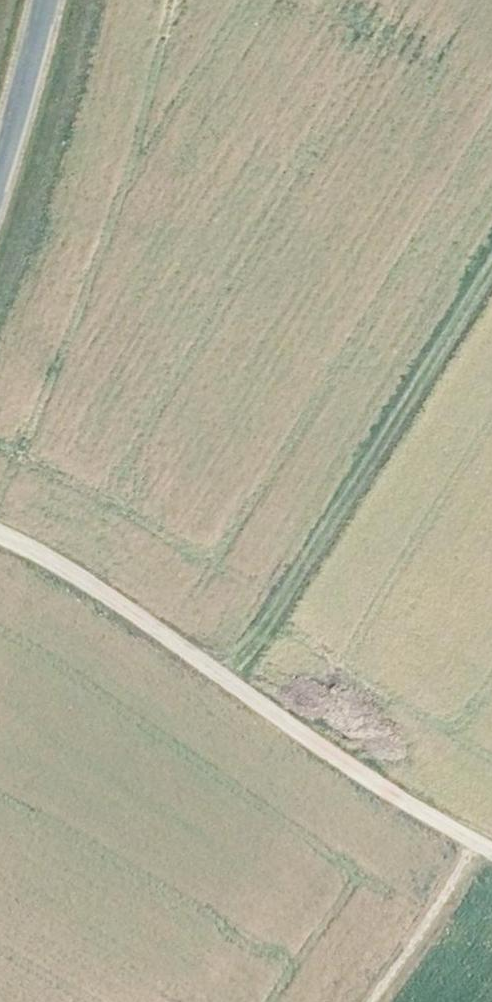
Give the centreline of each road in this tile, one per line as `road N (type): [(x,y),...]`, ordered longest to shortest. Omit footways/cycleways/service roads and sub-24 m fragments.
road 1 (track): [(0,537),(97,589),(358,775),(491,849)]
road 2 (track): [(491,264),(226,680)]
road 3 (tertiary): [(0,160),(43,0)]

